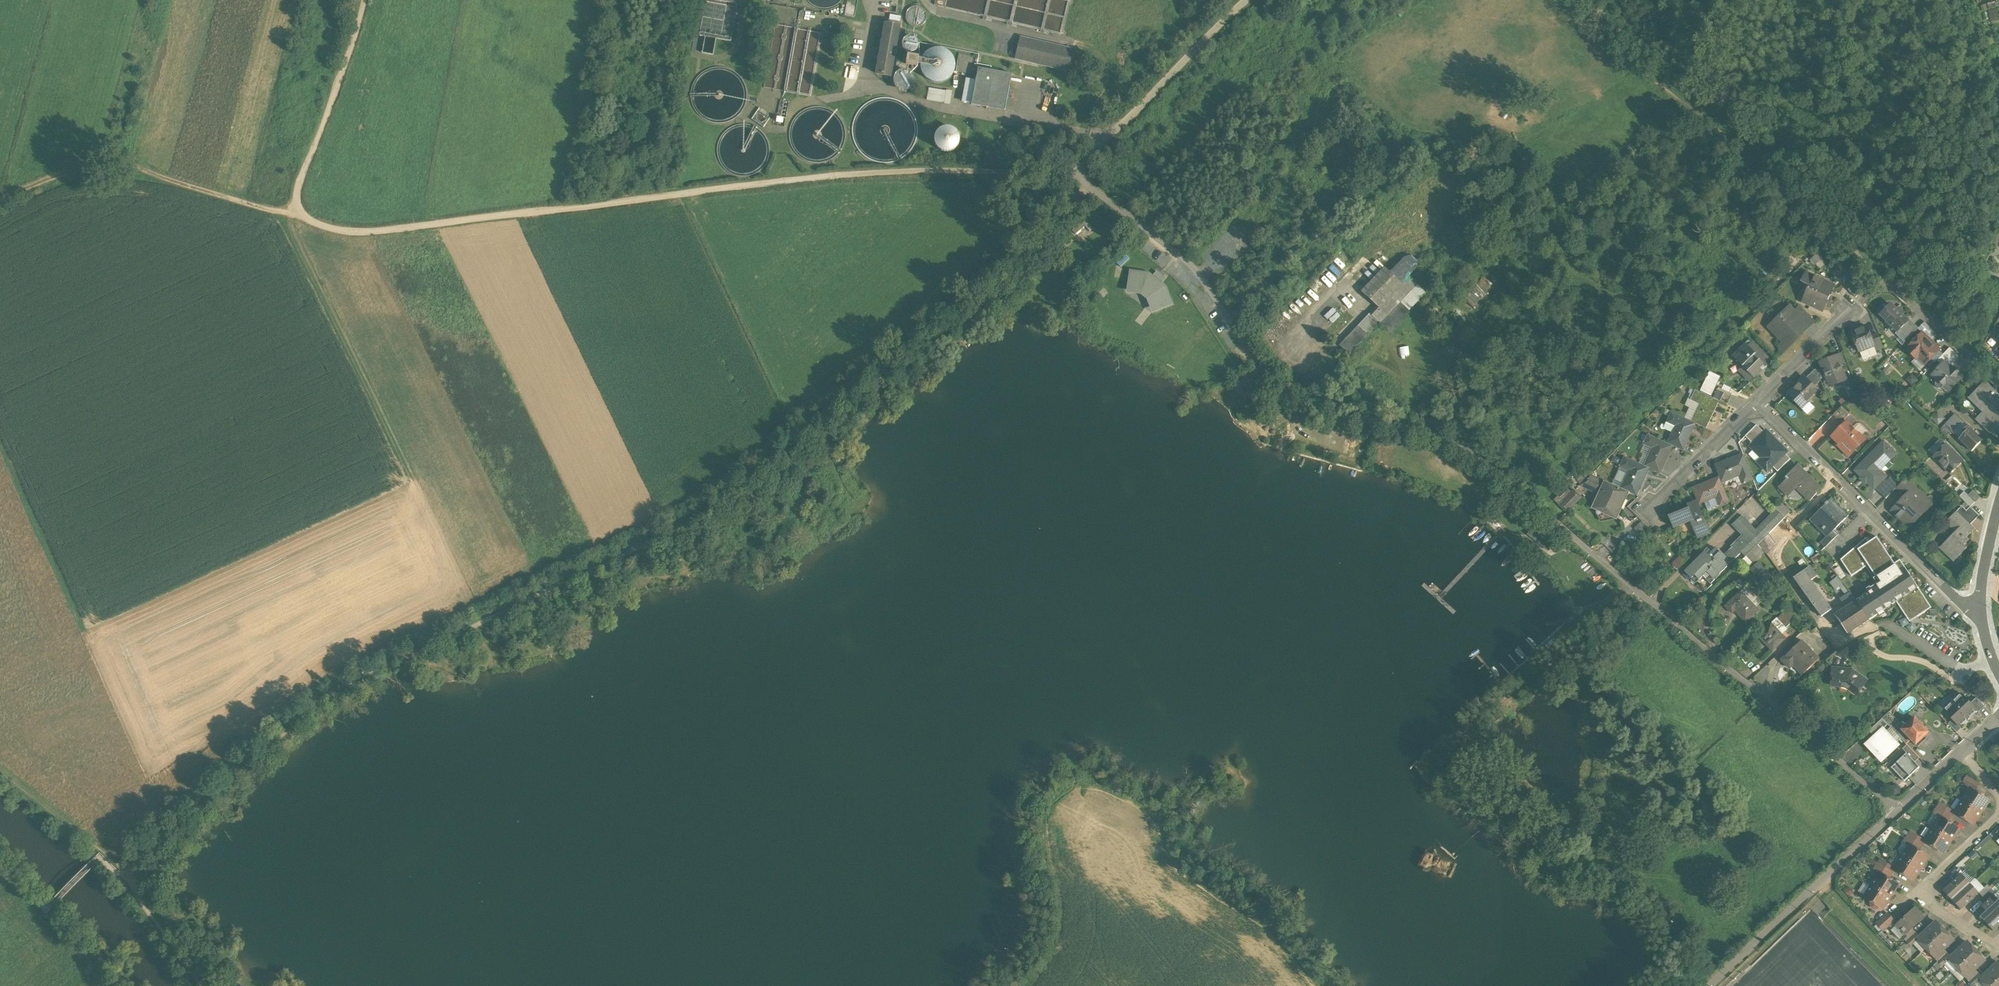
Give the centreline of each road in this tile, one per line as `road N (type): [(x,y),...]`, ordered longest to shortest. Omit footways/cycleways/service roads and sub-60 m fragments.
road 1 (track): [(128,881),(373,678),(579,585),(735,503),(1049,229),(1082,181)]
road 2 (track): [(1082,181),(1005,172),(862,173),(661,195)]
road 3 (track): [(1885,276),(1763,165),(1581,22),(1578,0)]
road 4 (track): [(459,567),(307,253),(305,220)]
road 5 (track): [(305,220),(388,237),(661,195)]
road 6 (track): [(0,210),(70,179),(126,166),(305,220)]
road 7 (residential): [(1982,607),(1961,604),(1759,403)]
road 8 (track): [(129,713),(0,440)]
road 9 (track): [(374,0),(306,190),(305,220)]
road 10 (residential): [(1964,749),(1819,883)]
road 11 (residential): [(1998,812),(1934,877),(1928,893),(1998,947)]
road 12 (track): [(0,871),(46,910),(99,857),(128,881)]
road 13 (residential): [(1998,381),(1885,276)]
road 14 (residential): [(1652,503),(1759,403)]
road 15 (track): [(1819,883),(1917,985)]
road 16 (residential): [(1759,403),(1851,309)]
road 17 (track): [(128,881),(206,985)]
road 18 (track): [(24,891),(106,985)]
road 19 (track): [(1084,132),(1114,90),(1100,56),(1071,43)]

